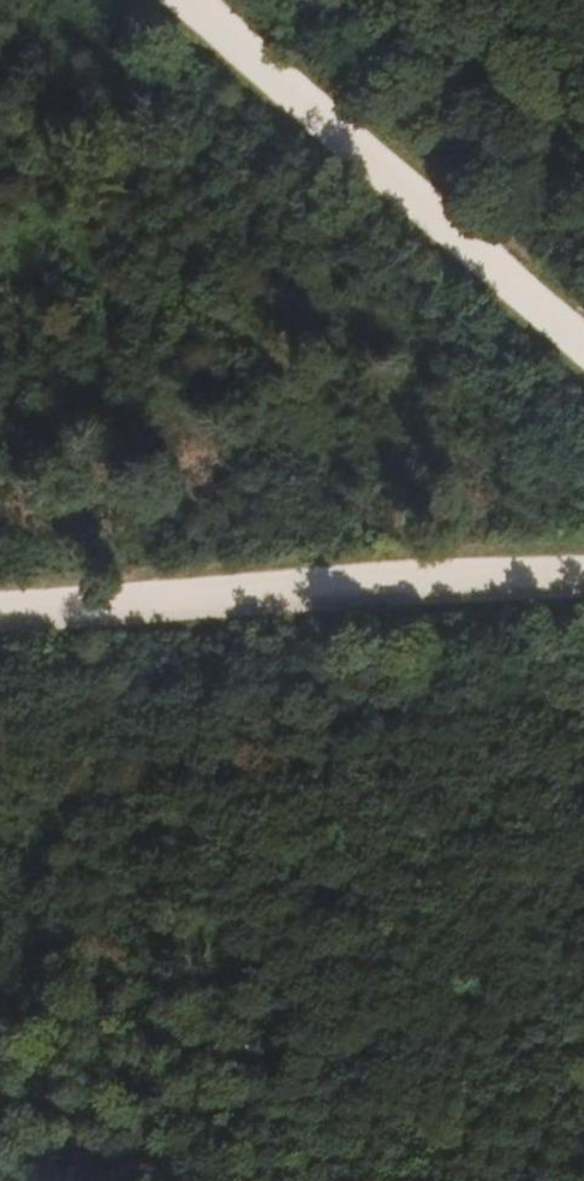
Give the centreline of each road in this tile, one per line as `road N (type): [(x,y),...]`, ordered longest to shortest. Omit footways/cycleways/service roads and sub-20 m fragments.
road 1 (track): [(0,614),(583,577)]
road 2 (track): [(583,352),(178,0)]

